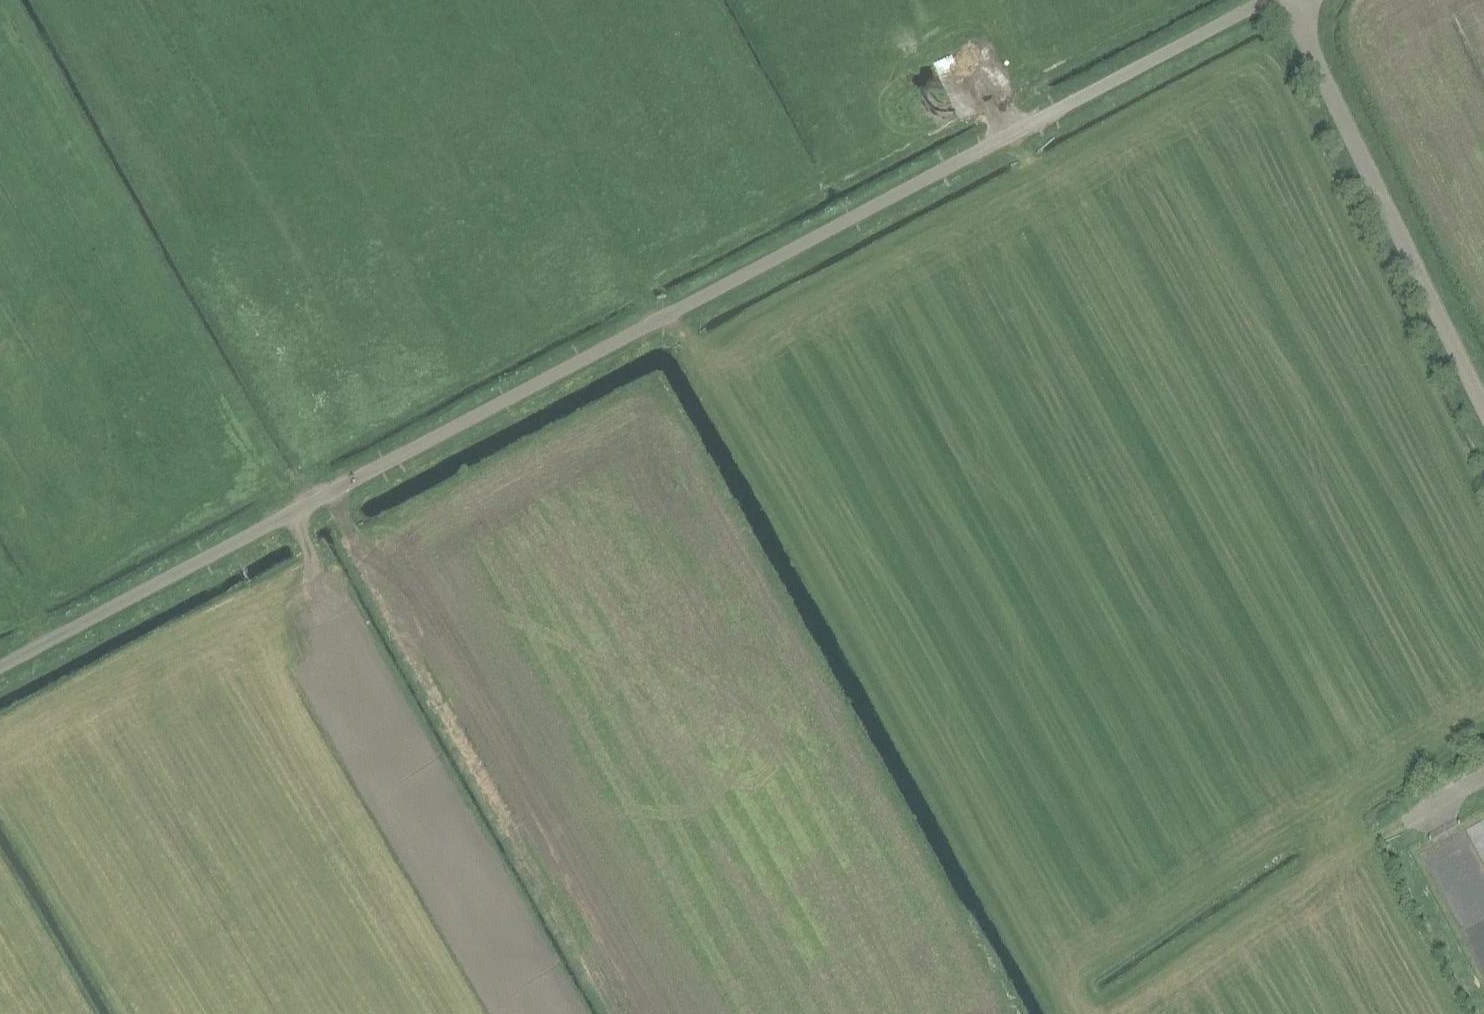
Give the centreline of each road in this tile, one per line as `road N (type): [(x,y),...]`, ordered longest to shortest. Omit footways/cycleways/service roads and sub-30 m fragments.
road 1 (unclassified): [(0,665),(1264,0)]

